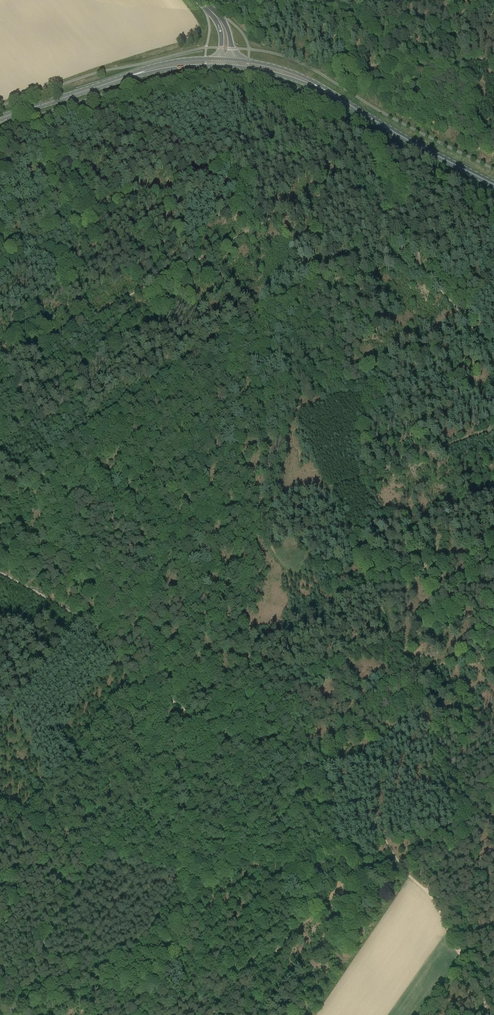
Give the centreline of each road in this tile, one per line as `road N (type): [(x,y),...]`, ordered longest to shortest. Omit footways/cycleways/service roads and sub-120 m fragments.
road 1 (track): [(459,820),(331,489),(208,499),(113,478),(60,475),(54,451),(0,364)]
road 2 (track): [(416,257),(278,294),(47,455)]
road 3 (primary): [(493,184),(304,80),(225,63)]
road 4 (primary): [(0,118),(162,67),(225,63)]
road 5 (track): [(0,370),(201,256)]
road 6 (track): [(403,870),(435,894),(487,1003),(480,1014)]
road 7 (track): [(337,187),(201,256)]
road 8 (track): [(493,73),(372,101),(369,117)]
road 9 (track): [(201,256),(135,187),(103,201)]
road 10 (track): [(366,125),(415,244)]
road 11 (track): [(493,356),(416,257)]
road 12 (track): [(493,790),(403,870)]

